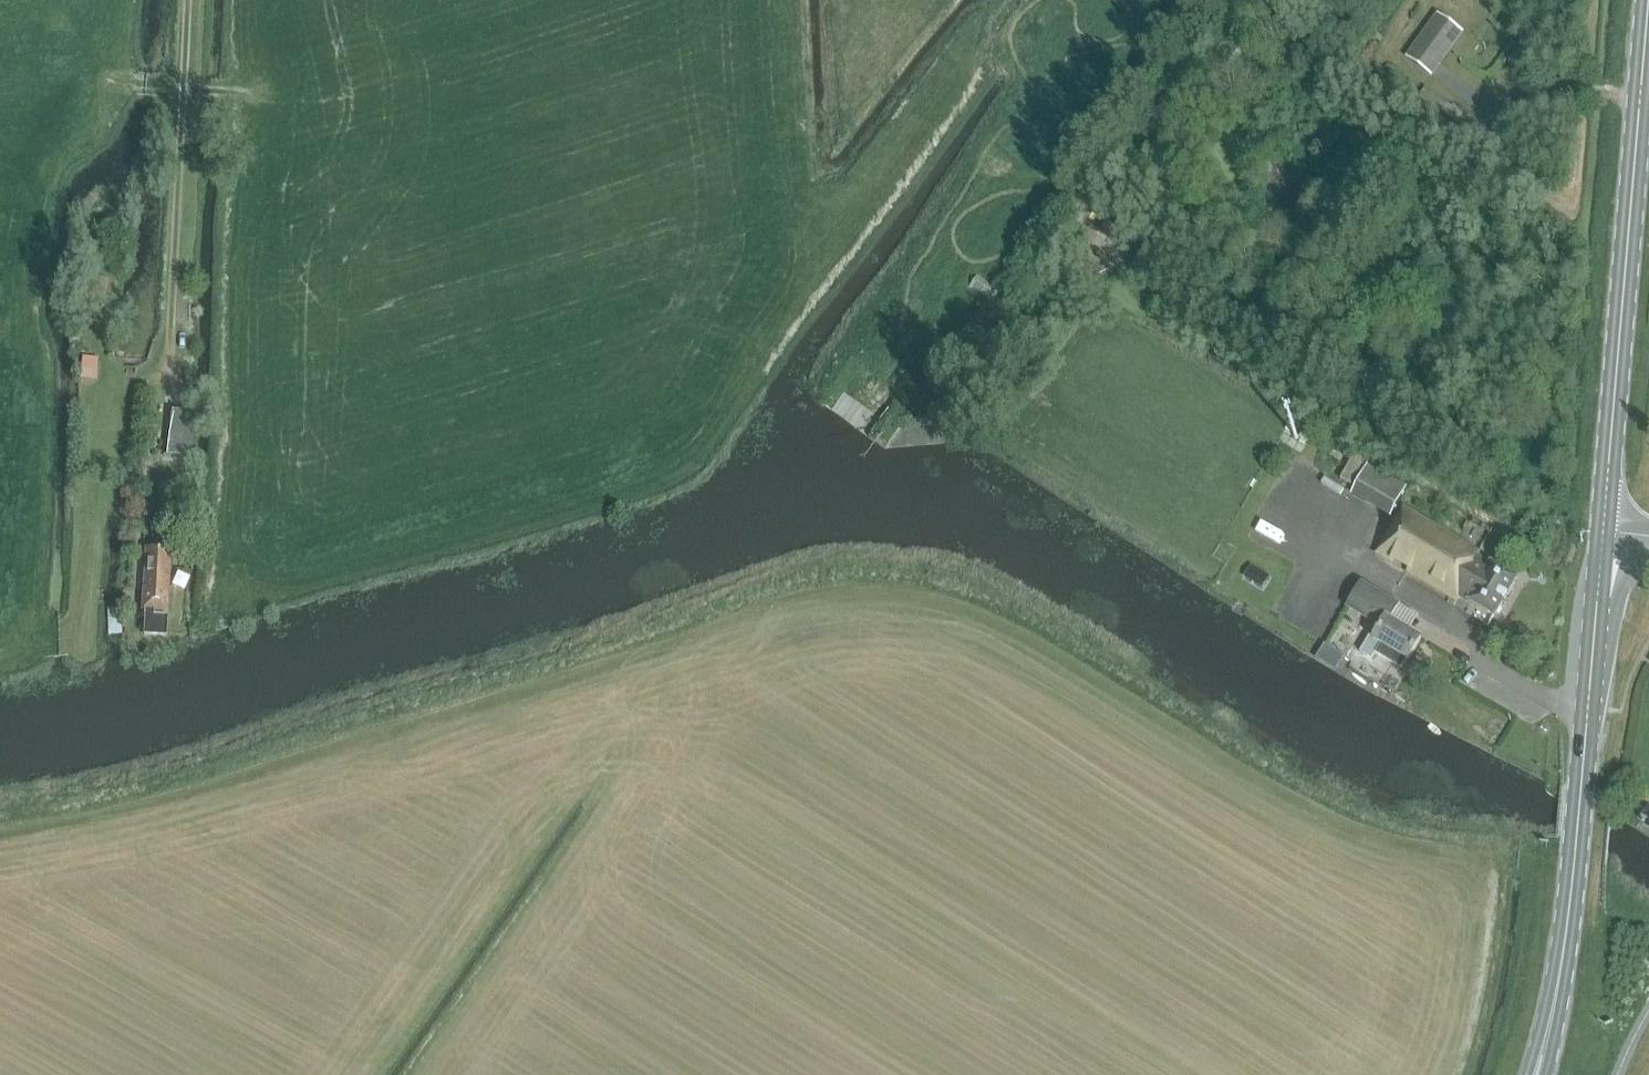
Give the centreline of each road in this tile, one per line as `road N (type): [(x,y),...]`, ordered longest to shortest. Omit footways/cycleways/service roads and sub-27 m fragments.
road 1 (primary): [(1603,532),(1648,5)]
road 2 (primary): [(1554,1005),(1603,532)]
road 3 (track): [(188,0),(169,374)]

